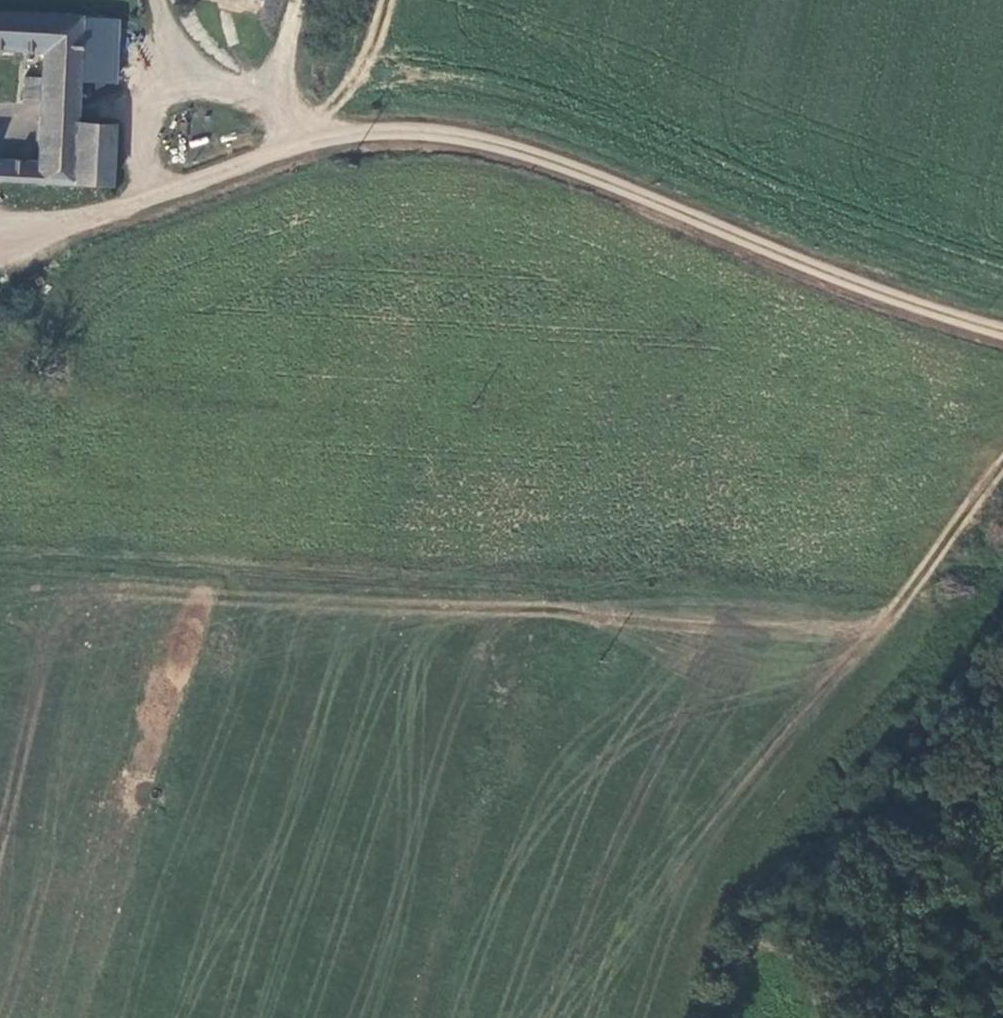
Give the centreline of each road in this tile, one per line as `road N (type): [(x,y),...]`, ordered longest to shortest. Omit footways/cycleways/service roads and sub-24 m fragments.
road 1 (unclassified): [(1002,316),(461,123),(285,130)]

